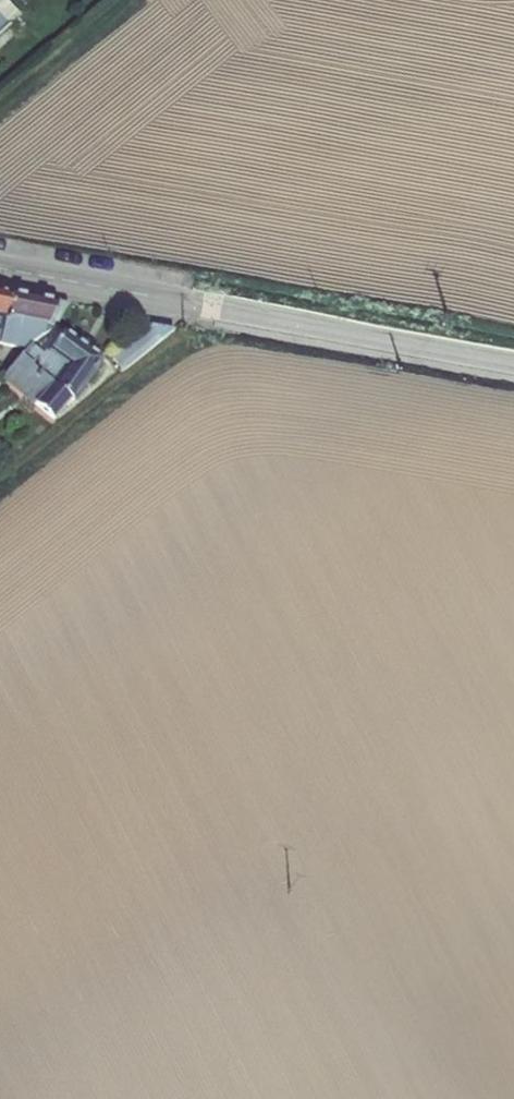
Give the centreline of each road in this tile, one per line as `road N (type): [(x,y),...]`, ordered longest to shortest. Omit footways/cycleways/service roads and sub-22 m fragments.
road 1 (residential): [(0,269),(513,365)]

